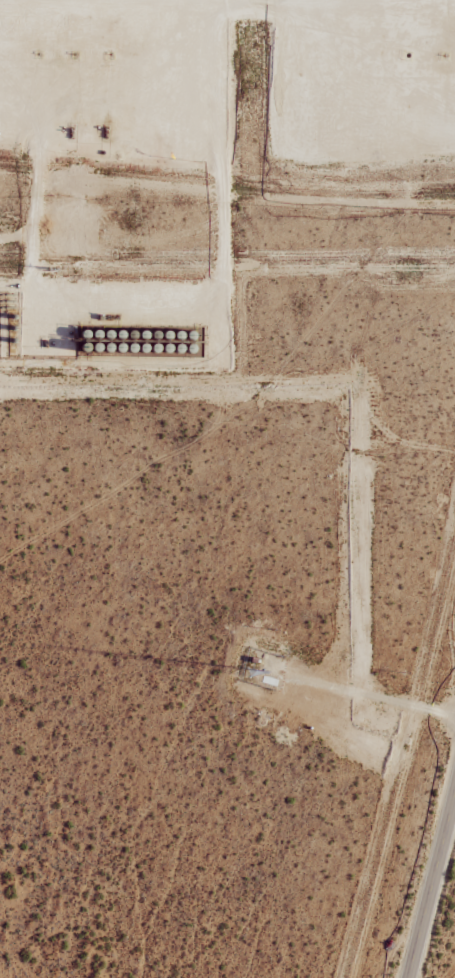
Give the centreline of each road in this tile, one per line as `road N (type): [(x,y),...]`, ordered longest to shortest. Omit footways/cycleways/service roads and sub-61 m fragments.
road 1 (residential): [(257,0),(454,101)]
road 2 (residential): [(408,977),(454,791)]

